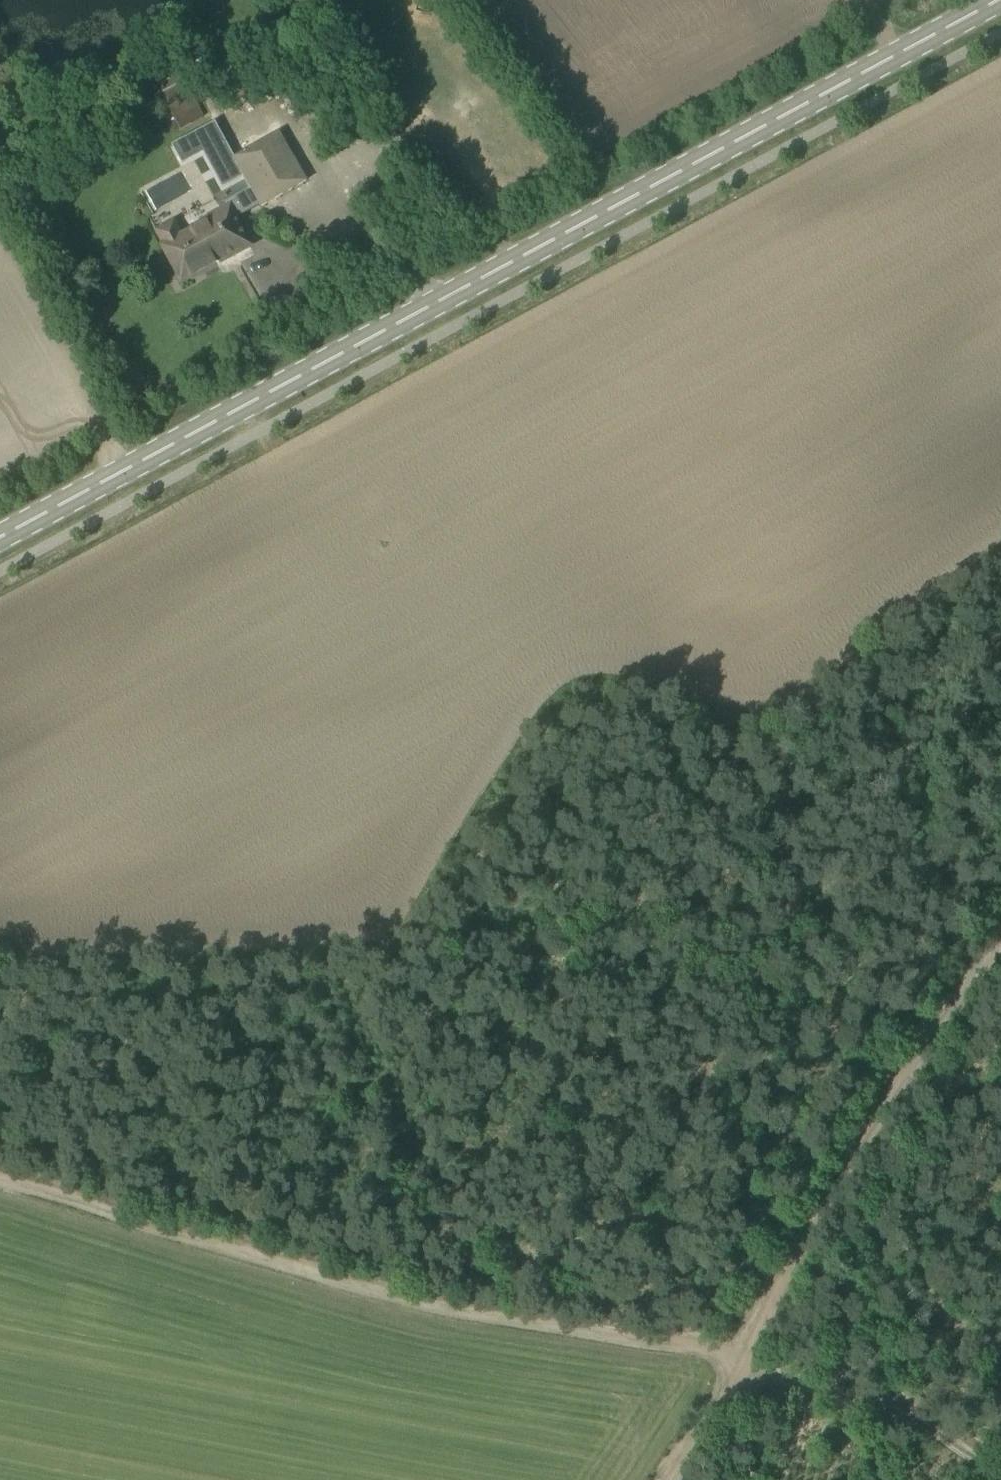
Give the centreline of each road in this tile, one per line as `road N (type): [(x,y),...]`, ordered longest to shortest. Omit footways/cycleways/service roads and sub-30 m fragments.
road 1 (secondary): [(0,542),(988,0)]
road 2 (track): [(662,1479),(1000,933)]

